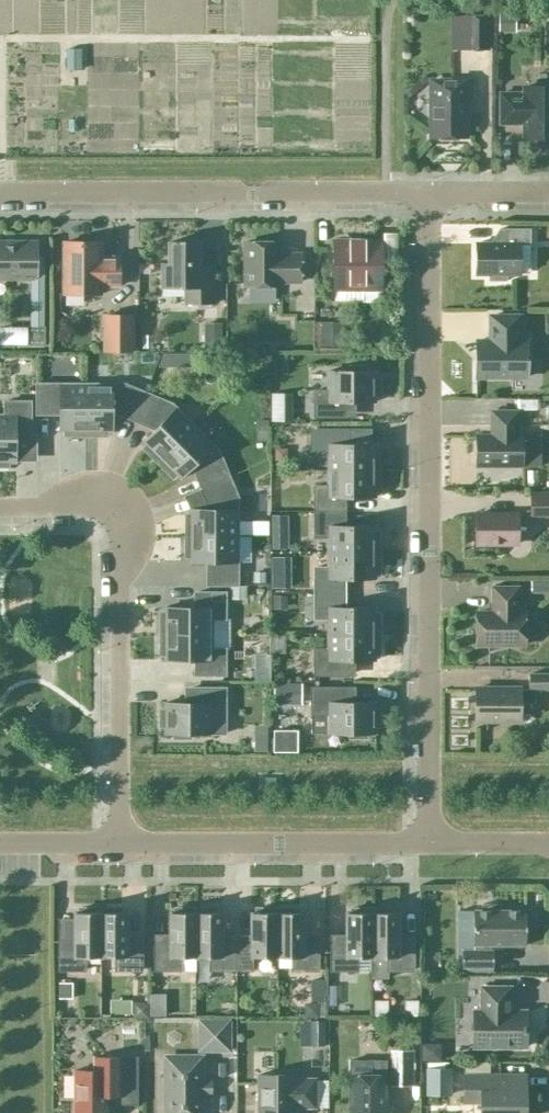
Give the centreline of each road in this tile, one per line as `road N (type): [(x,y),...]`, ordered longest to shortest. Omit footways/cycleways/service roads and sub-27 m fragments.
road 1 (residential): [(430,843),(429,191)]
road 2 (residential): [(120,843),(118,505),(0,507)]
road 3 (residential): [(429,191),(0,192)]
road 4 (residential): [(430,843),(120,843)]
road 5 (residential): [(548,192),(429,191)]

